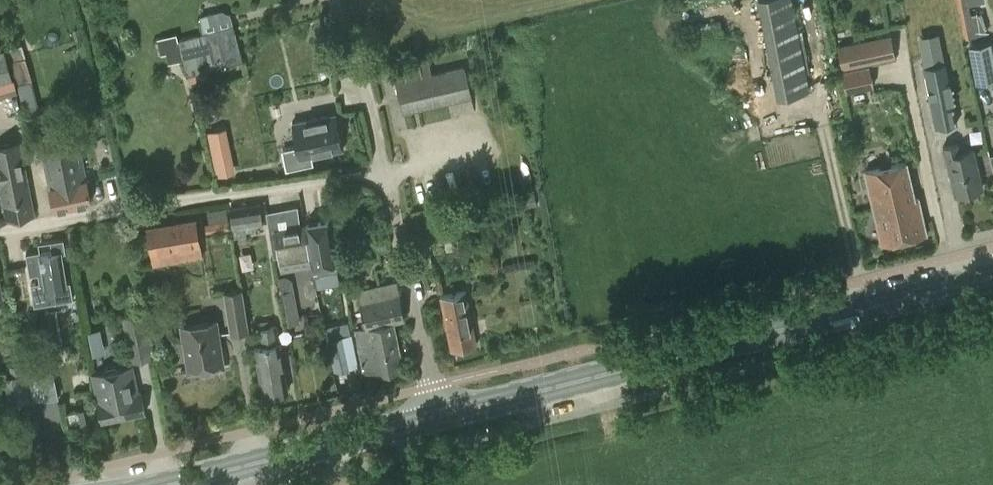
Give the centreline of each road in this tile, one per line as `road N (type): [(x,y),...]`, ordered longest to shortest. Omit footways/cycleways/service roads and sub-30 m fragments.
road 1 (primary): [(443,415),(992,271)]
road 2 (residential): [(384,171),(0,229)]
road 3 (primary): [(169,484),(443,415)]
road 4 (residential): [(443,415),(384,171)]
road 5 (track): [(583,0),(356,63)]

